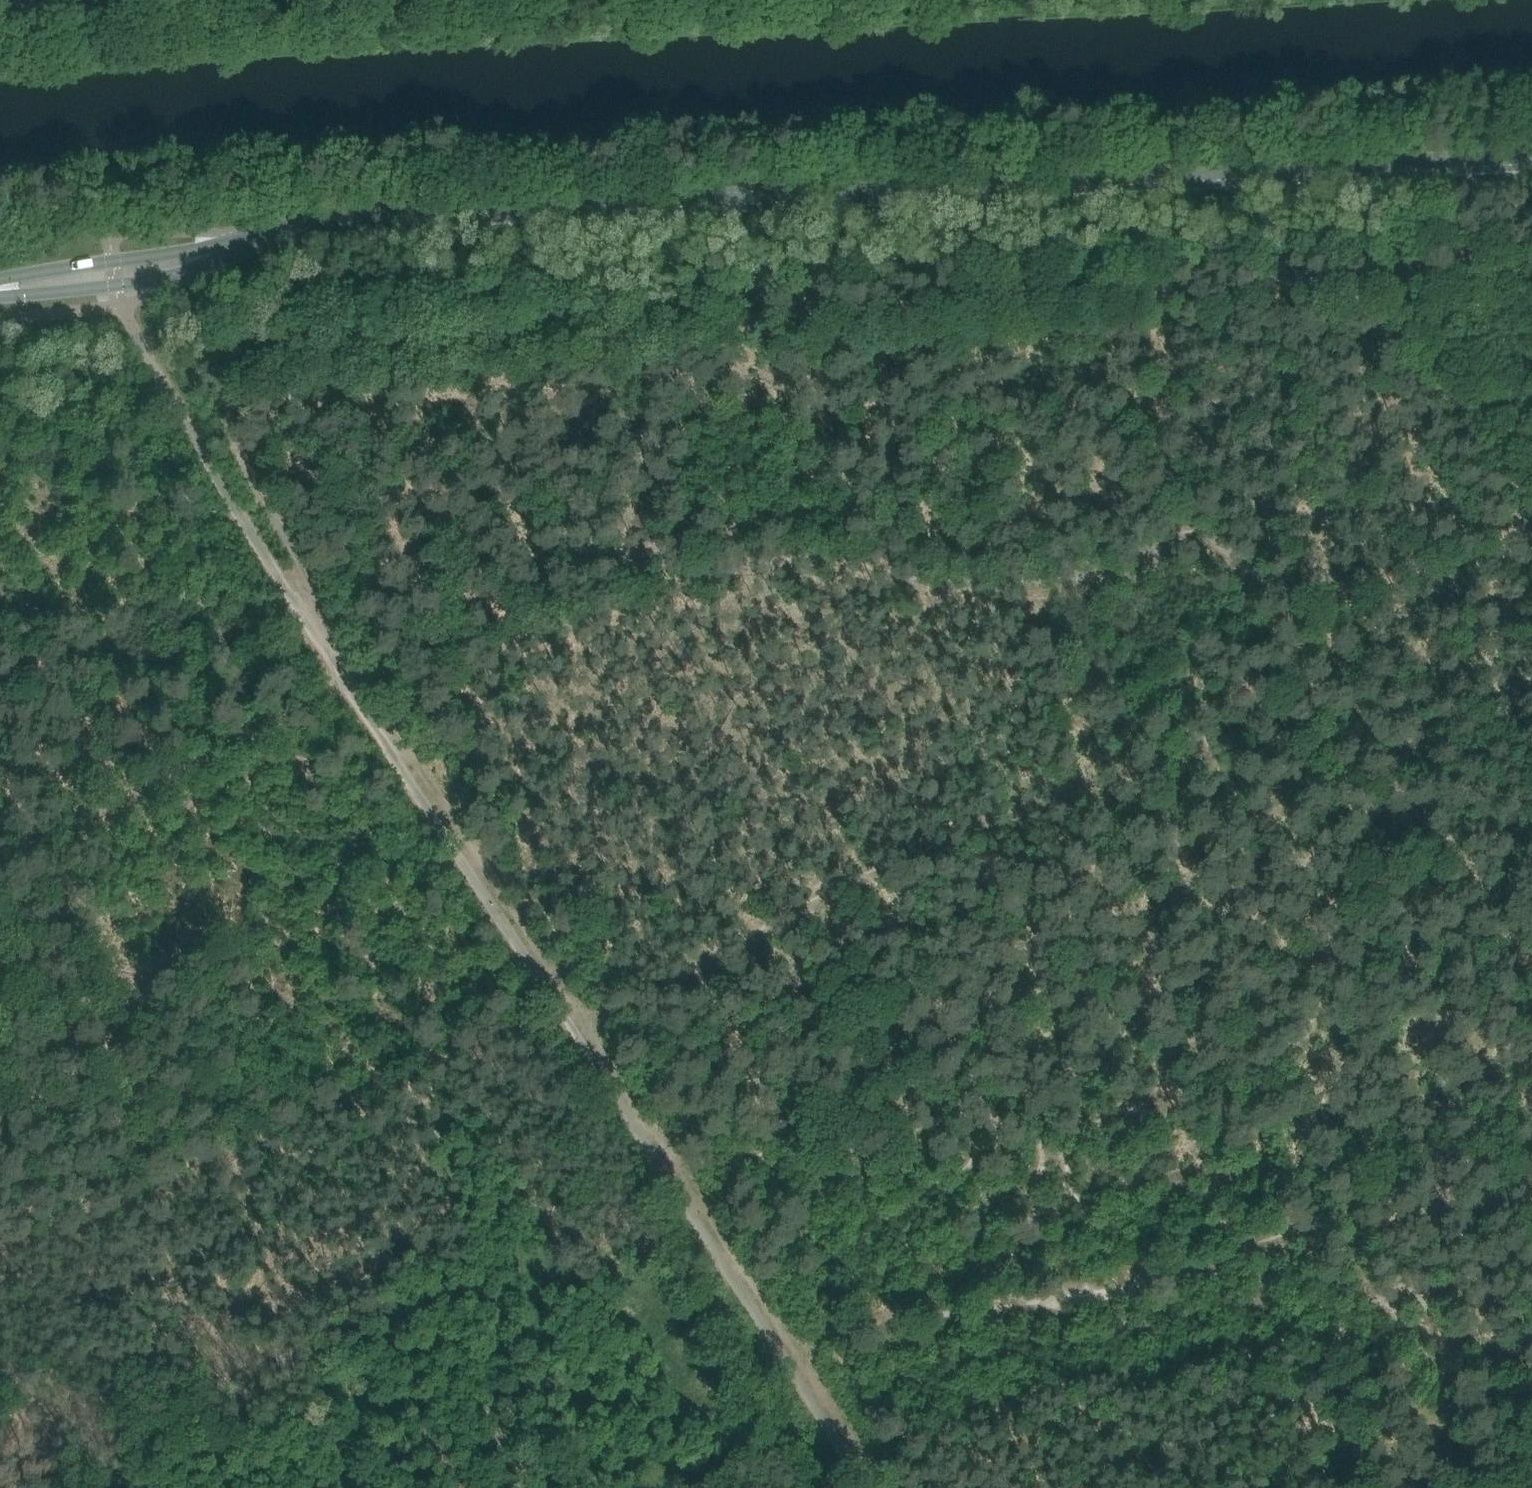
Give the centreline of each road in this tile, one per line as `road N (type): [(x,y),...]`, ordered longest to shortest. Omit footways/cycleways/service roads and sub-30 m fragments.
road 1 (unclassified): [(228,252),(308,225),(372,215),(1531,158)]
road 2 (unclassified): [(0,294),(165,276),(228,252)]
road 3 (unclassified): [(228,252),(0,282)]

